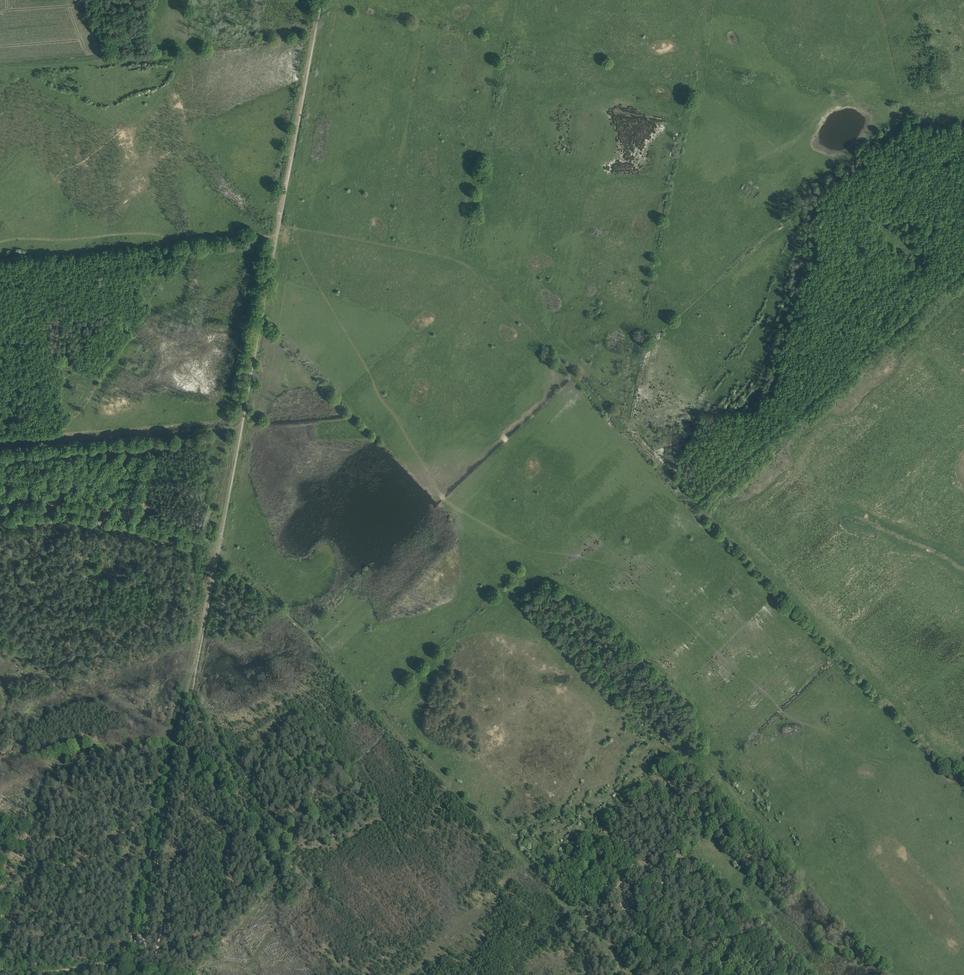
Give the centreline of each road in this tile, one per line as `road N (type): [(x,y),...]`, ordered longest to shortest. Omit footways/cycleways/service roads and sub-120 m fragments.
road 1 (track): [(134,974),(218,539)]
road 2 (track): [(633,974),(392,727)]
road 3 (track): [(241,430),(0,449)]
road 4 (track): [(0,513),(77,510),(221,539)]
road 5 (track): [(48,759),(0,952)]
road 6 (track): [(182,747),(169,739),(101,747),(0,774)]
road 7 (track): [(139,969),(115,963),(0,970)]

